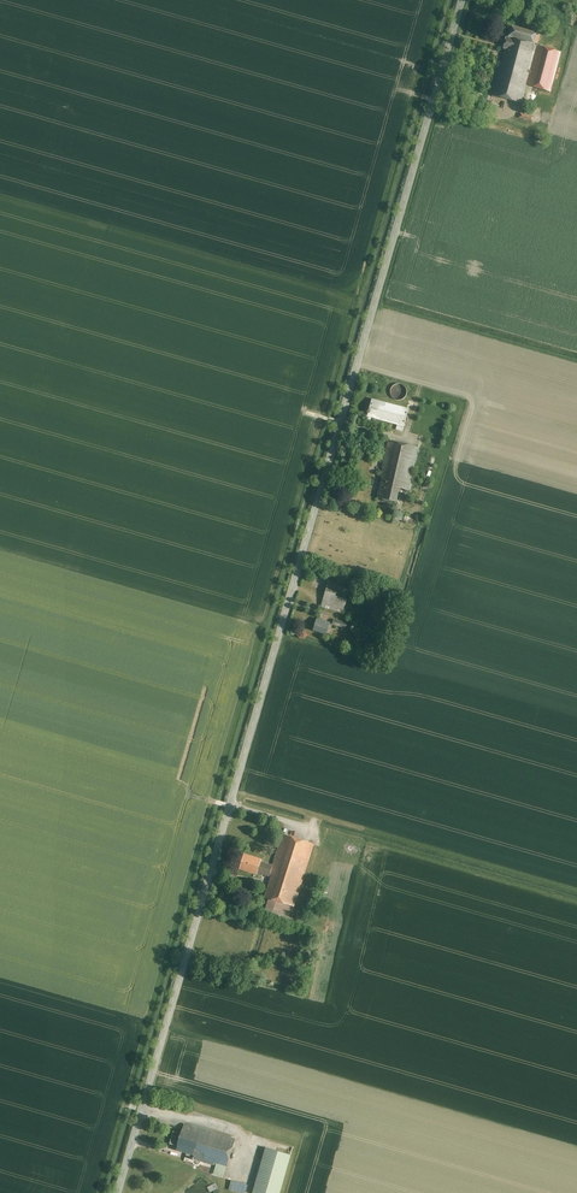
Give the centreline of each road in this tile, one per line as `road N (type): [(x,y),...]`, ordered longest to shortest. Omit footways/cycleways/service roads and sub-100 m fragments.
road 1 (tertiary): [(118,1192),(462,0)]
road 2 (track): [(0,725),(178,777),(230,803)]

